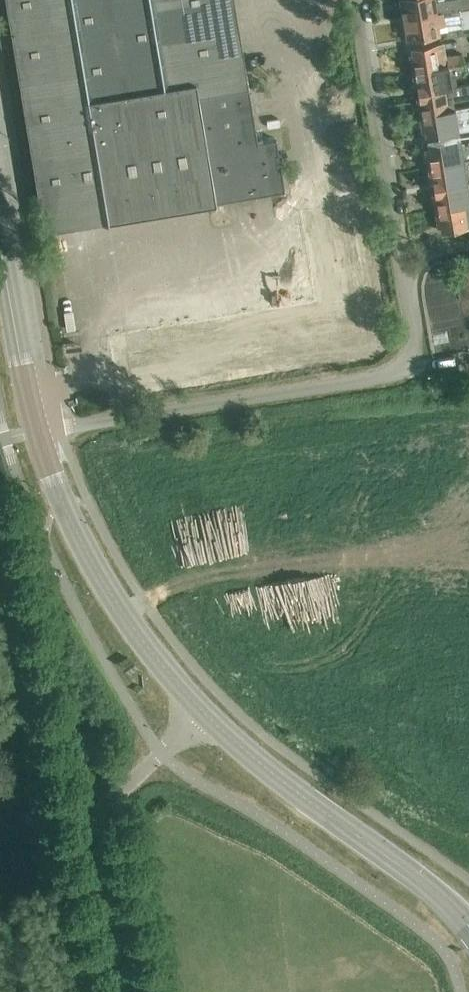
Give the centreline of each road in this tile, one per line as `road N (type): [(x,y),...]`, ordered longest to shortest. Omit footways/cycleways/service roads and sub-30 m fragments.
road 1 (unclassified): [(37,433),(399,371),(414,342),(399,257)]
road 2 (secondary): [(468,925),(201,710)]
road 3 (secondary): [(201,710),(89,555),(37,433)]
road 4 (unclassified): [(125,991),(102,817),(201,710)]
road 5 (residential): [(399,257),(354,0)]
road 6 (secondary): [(37,433),(0,239)]

